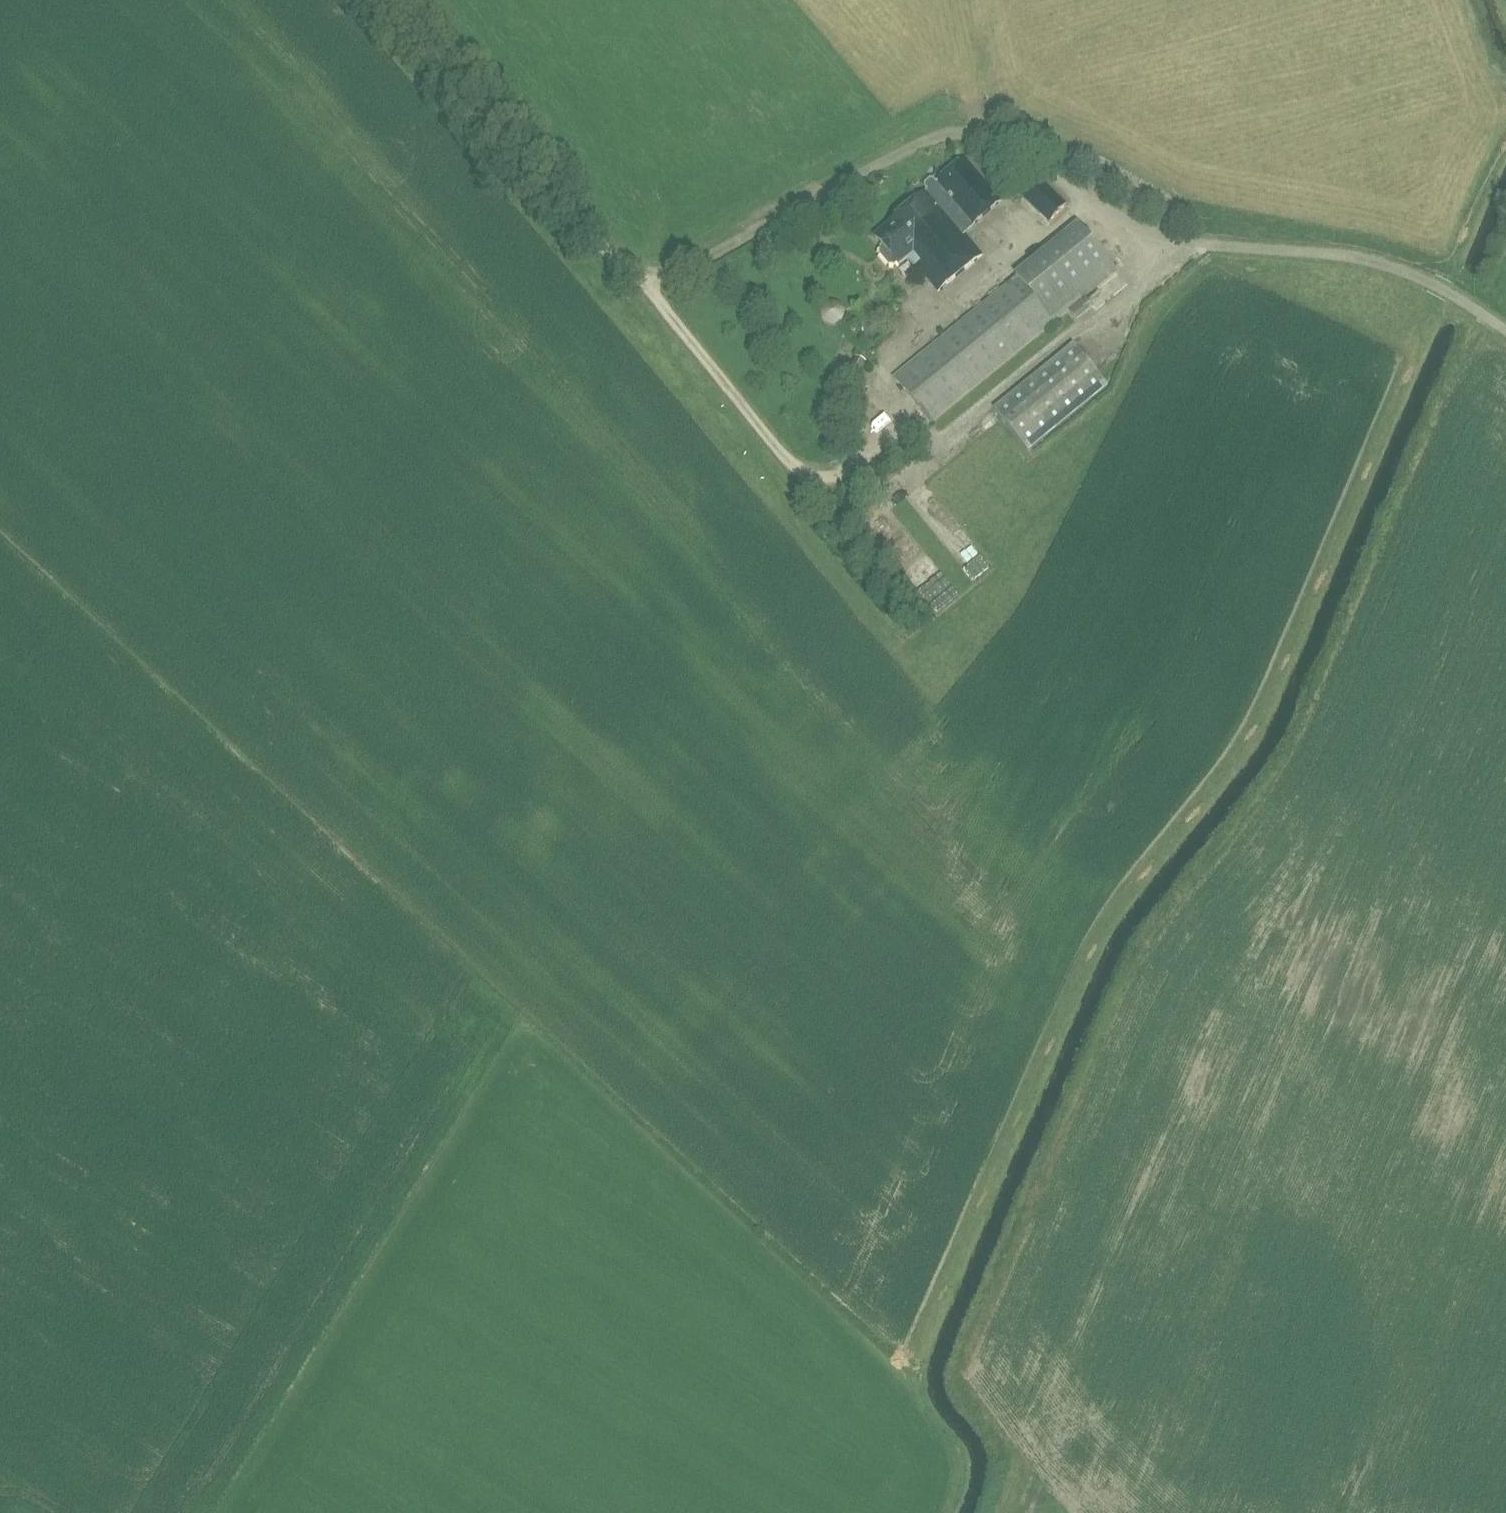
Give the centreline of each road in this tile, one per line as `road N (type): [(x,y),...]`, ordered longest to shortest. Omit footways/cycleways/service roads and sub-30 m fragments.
road 1 (unclassified): [(1505,331),(1438,286),(1388,266),(1156,234),(1022,146),(981,133),(928,139),(684,268),(641,275),(612,259),(397,0)]

